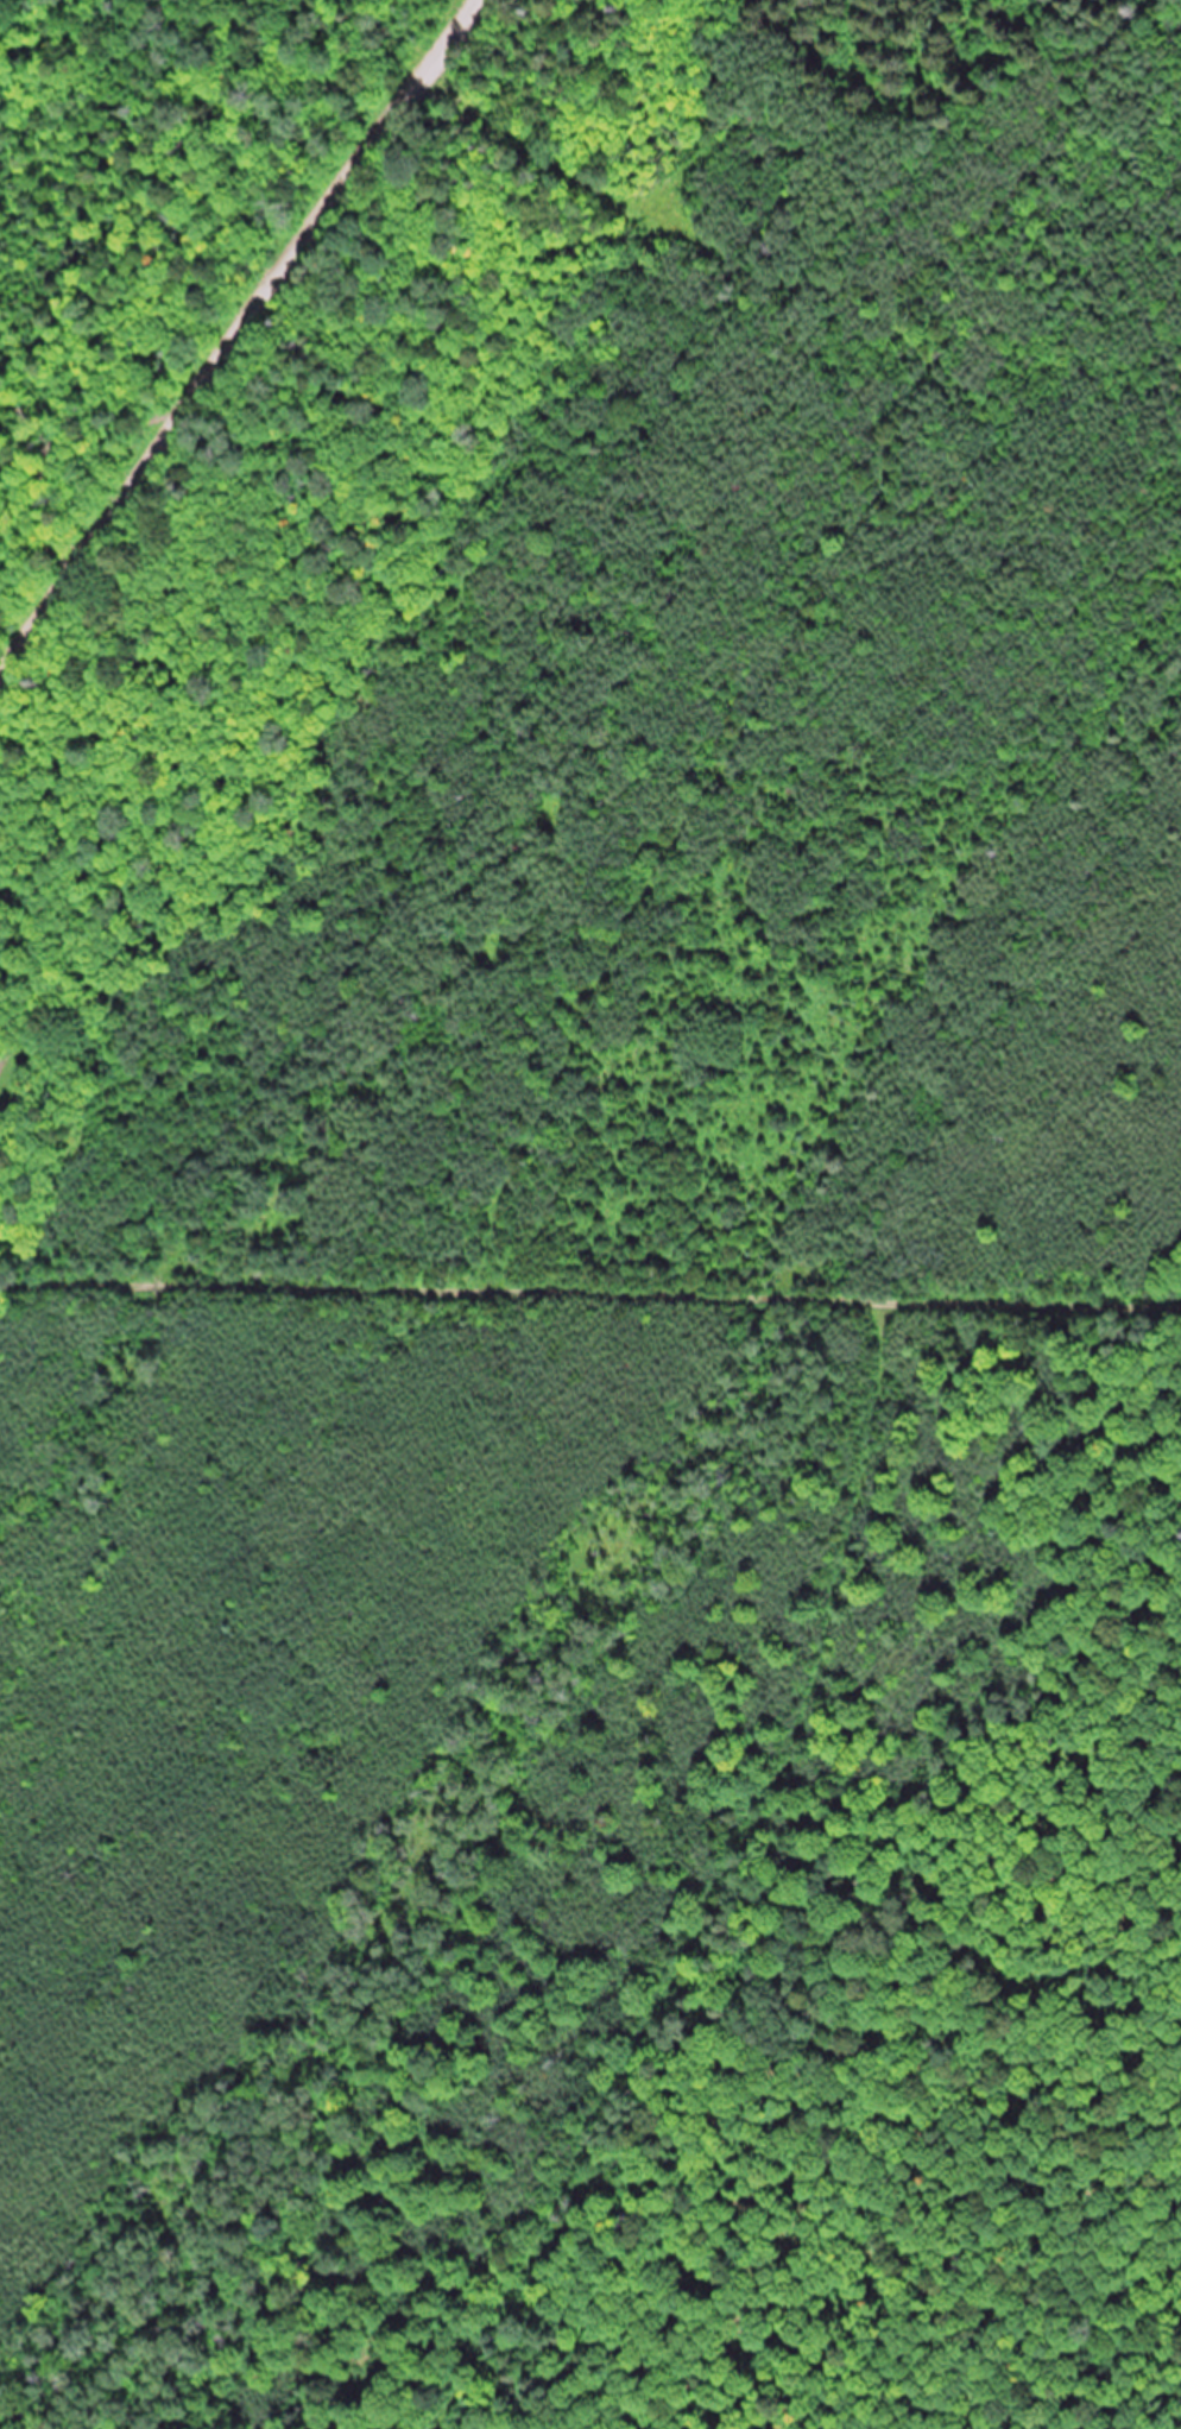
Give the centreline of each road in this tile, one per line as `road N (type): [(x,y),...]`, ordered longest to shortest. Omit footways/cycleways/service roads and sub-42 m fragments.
road 1 (track): [(1180,1312),(0,1288)]
road 2 (residential): [(0,697),(477,0)]

